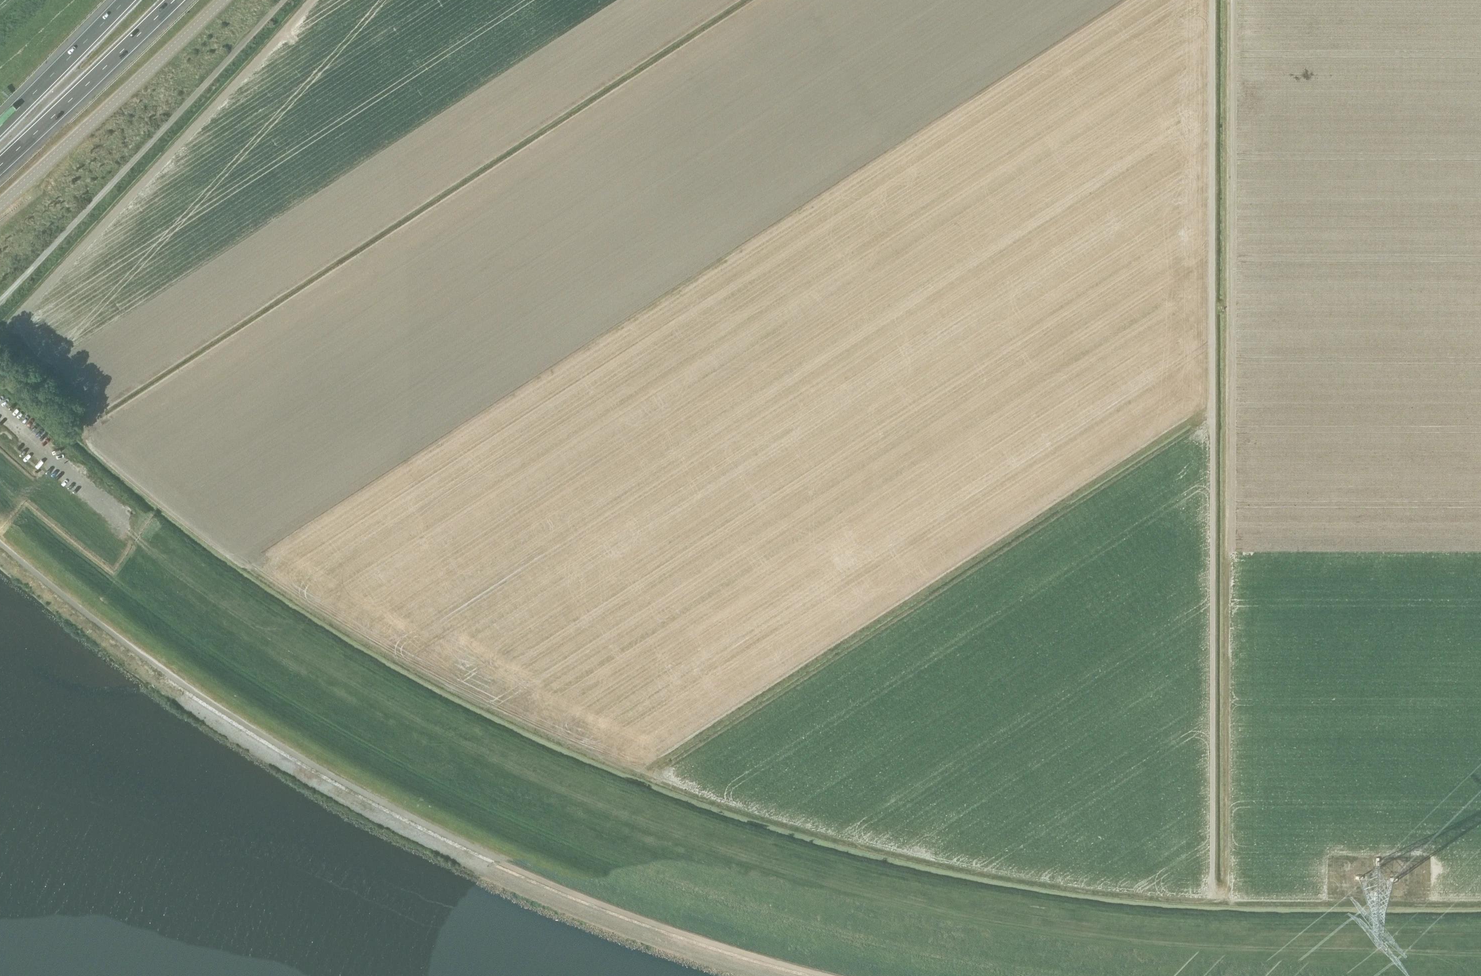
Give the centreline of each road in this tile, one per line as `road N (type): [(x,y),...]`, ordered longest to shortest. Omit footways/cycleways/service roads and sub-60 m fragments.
road 1 (unclassified): [(0,543),(167,673),(379,801),(605,903),(836,975)]
road 2 (unclassified): [(283,0),(0,301)]
road 3 (unclassified): [(0,205),(223,0)]
road 4 (motorway): [(0,166),(173,0)]
road 5 (motorway): [(125,0),(0,126)]
road 6 (unclassified): [(0,404),(133,521)]

